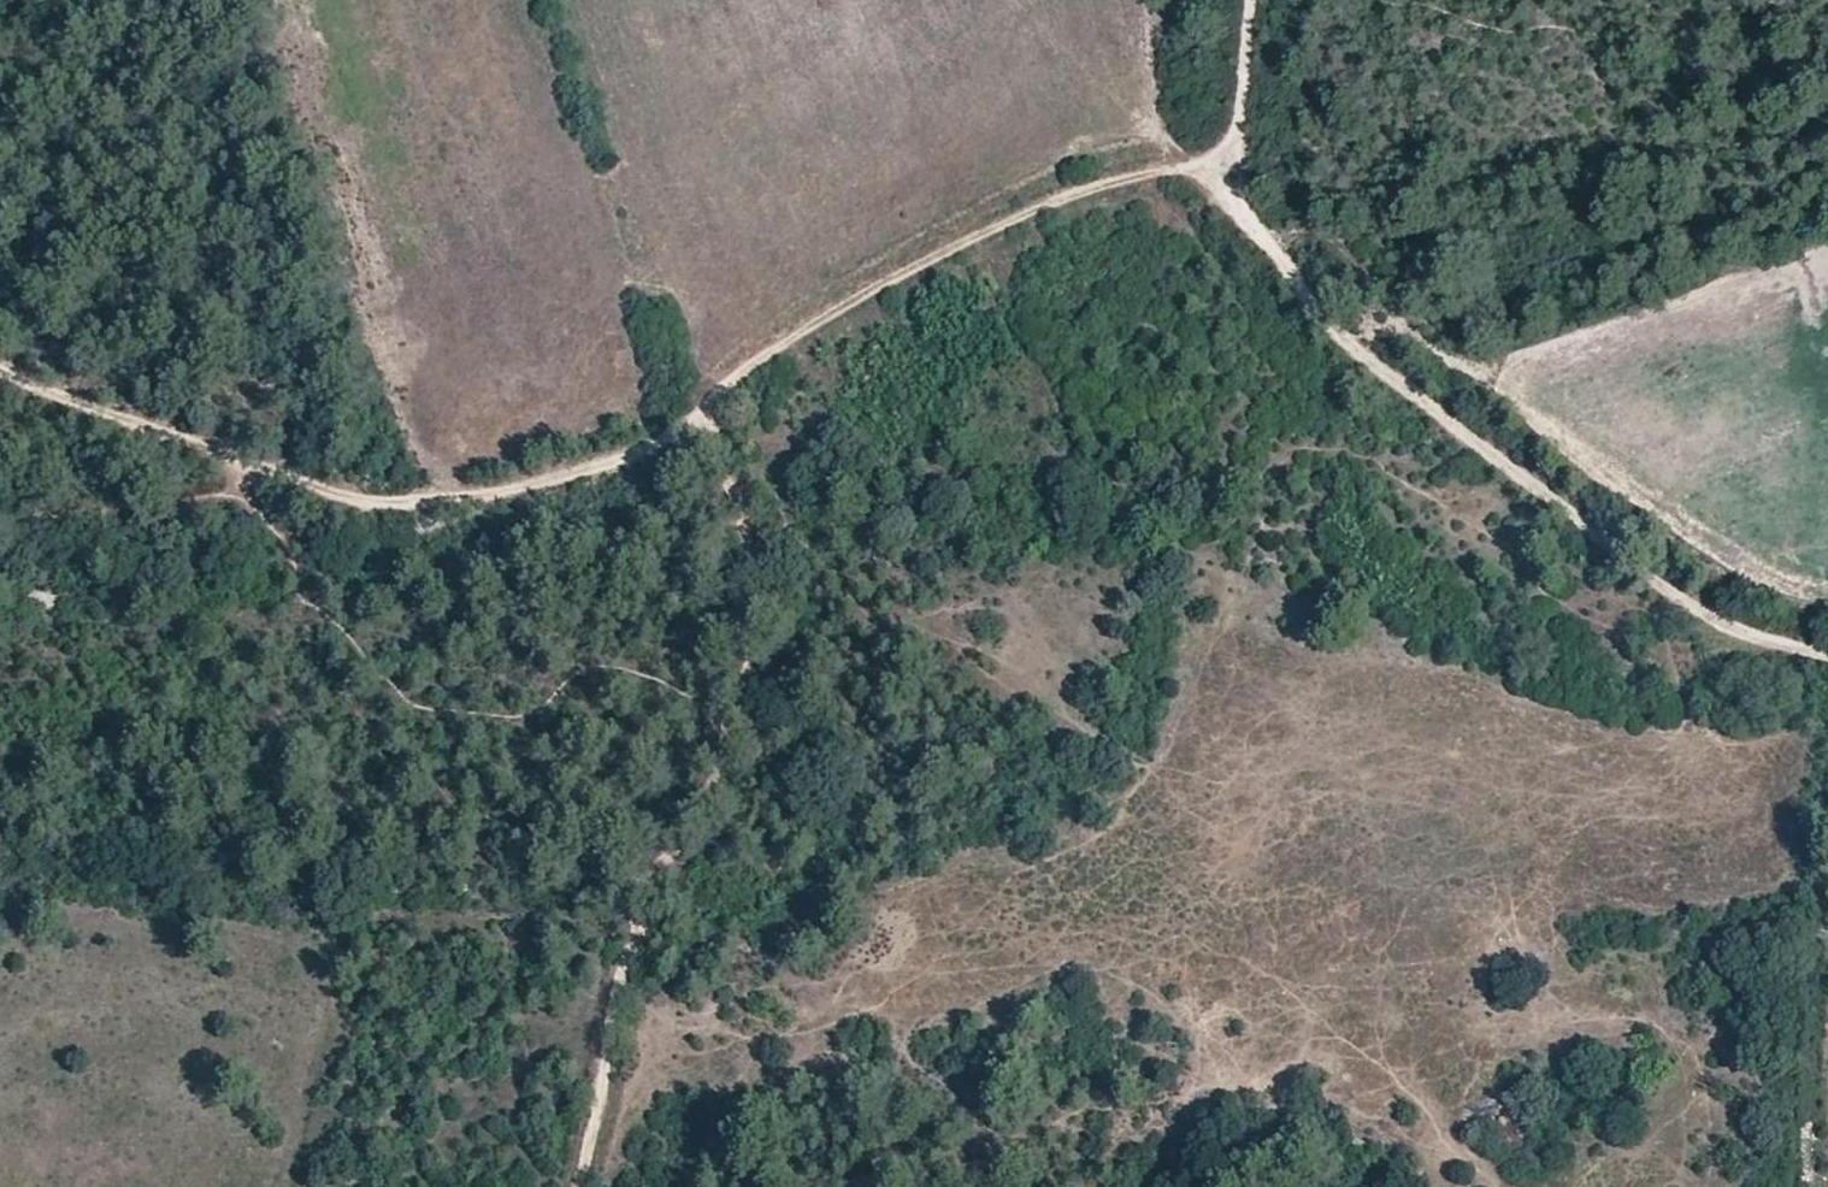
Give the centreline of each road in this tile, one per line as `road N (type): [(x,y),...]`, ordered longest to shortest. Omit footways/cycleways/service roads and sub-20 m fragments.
road 1 (track): [(1827,654),(1734,631),(1365,358),(1322,317),(1211,177)]
road 2 (track): [(1250,0),(1231,163),(1211,177)]

